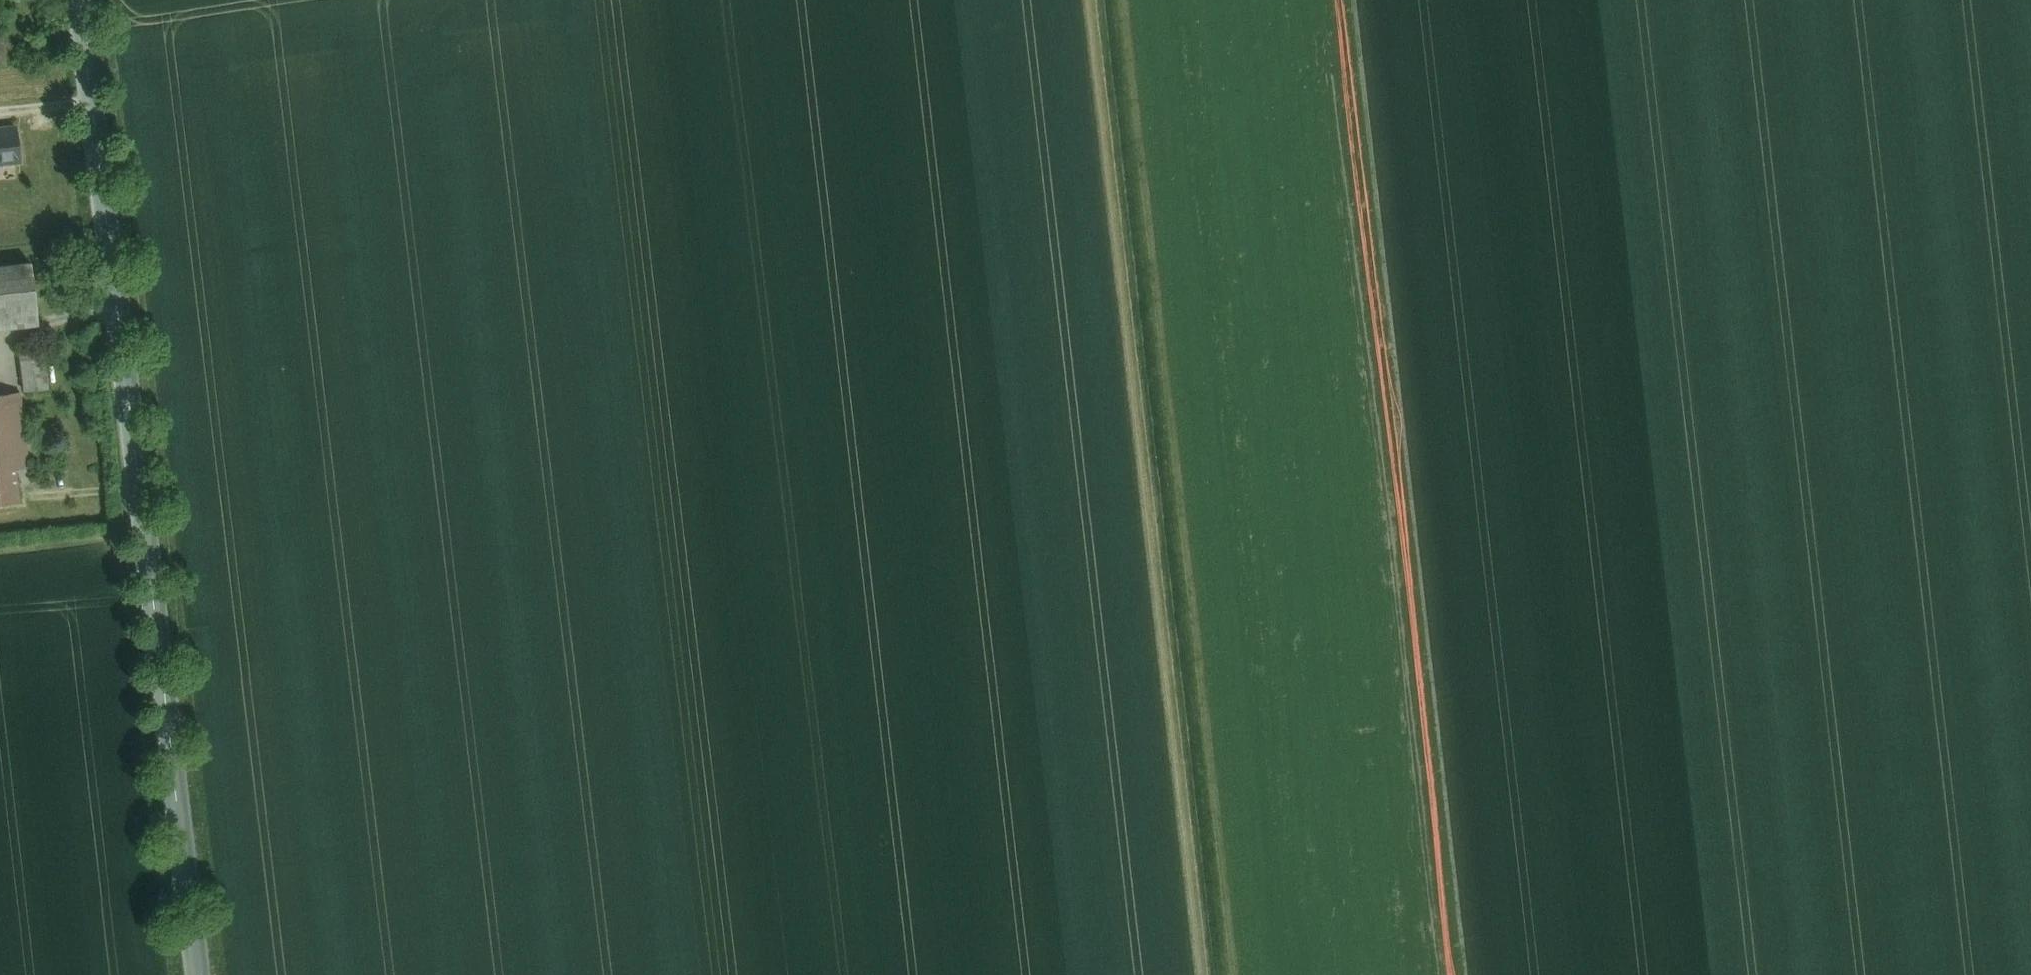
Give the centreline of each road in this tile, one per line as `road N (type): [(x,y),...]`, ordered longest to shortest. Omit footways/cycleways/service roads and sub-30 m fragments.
road 1 (tertiary): [(81,0),(198,974)]

